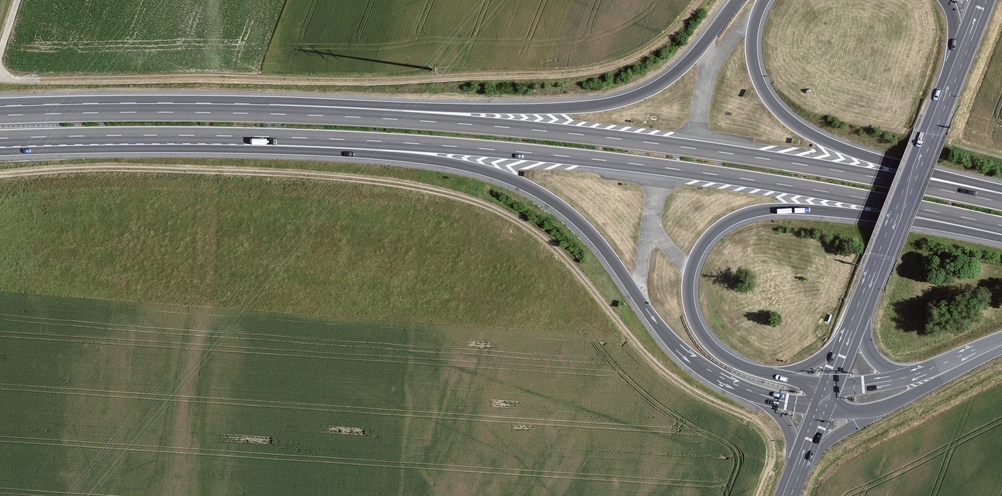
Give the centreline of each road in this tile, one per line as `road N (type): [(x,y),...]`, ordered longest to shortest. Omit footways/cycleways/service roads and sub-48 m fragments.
road 1 (track): [(0,175),(135,169),(293,174),(424,189),(498,211),(554,249),(669,375),(763,427),(773,453),(759,495)]
road 2 (track): [(0,80),(363,81),(578,72),(650,48),(699,0)]
road 3 (trunk): [(244,136),(455,164),(532,188),(597,239),(682,351),(766,396)]
road 4 (trunk): [(737,0),(670,78),(616,102),(270,114)]
road 5 (motorway): [(774,375),(723,356),(690,308),(695,260),(725,223),(790,209),(1001,227)]
road 6 (trunk): [(244,136),(629,163)]
road 7 (motorway): [(629,163),(1001,225)]
road 8 (motorway): [(1001,202),(631,140)]
road 9 (trunk): [(631,140),(270,114)]
road 10 (motorway): [(1001,197),(849,151),(787,118),(762,87),(752,54),(764,0)]
road 11 (trunk): [(270,114),(0,115)]
road 12 (trunk): [(0,138),(244,136)]
road 13 (track): [(1001,377),(827,472)]
road 14 (secondary): [(931,132),(859,313)]

